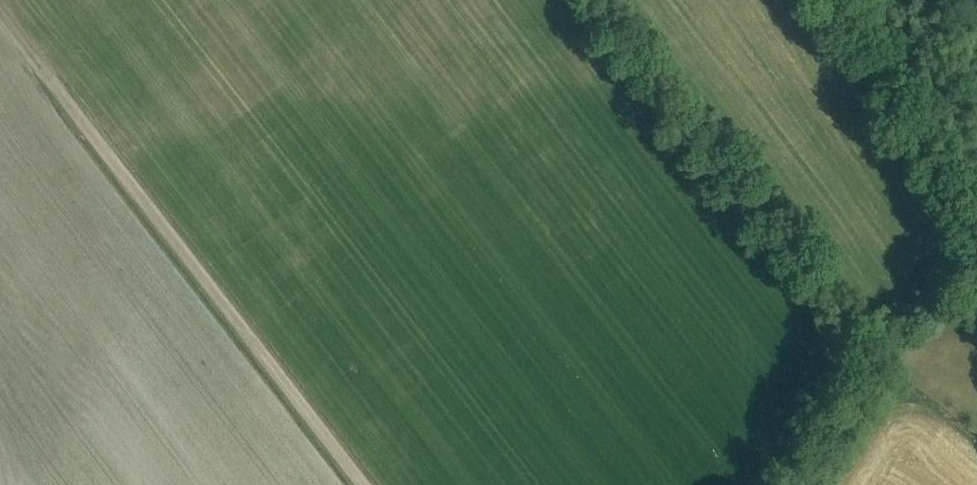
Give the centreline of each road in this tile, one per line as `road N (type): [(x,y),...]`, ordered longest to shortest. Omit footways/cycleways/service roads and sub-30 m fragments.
road 1 (track): [(976,244),(827,0)]

